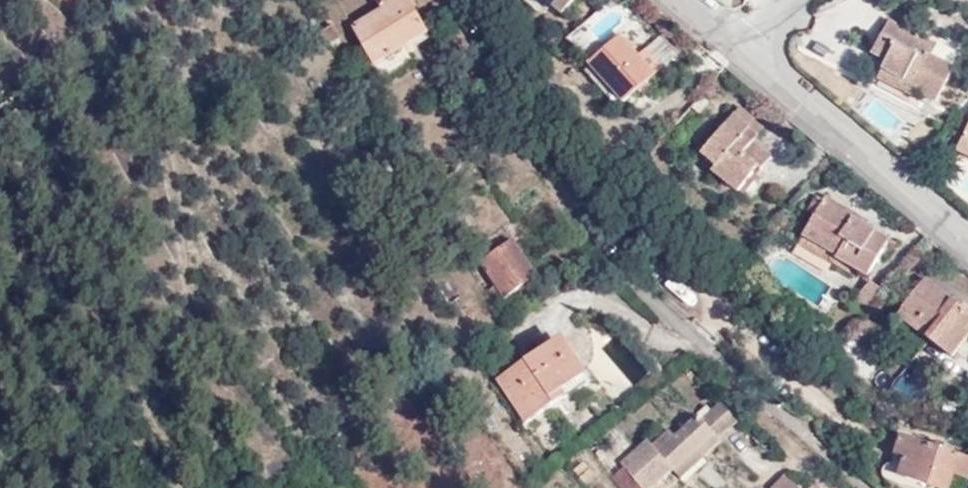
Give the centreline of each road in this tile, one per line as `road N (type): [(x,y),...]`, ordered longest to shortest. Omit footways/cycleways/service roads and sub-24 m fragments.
road 1 (residential): [(863,487),(612,261),(556,181),(451,0)]
road 2 (residential): [(967,245),(740,53)]

